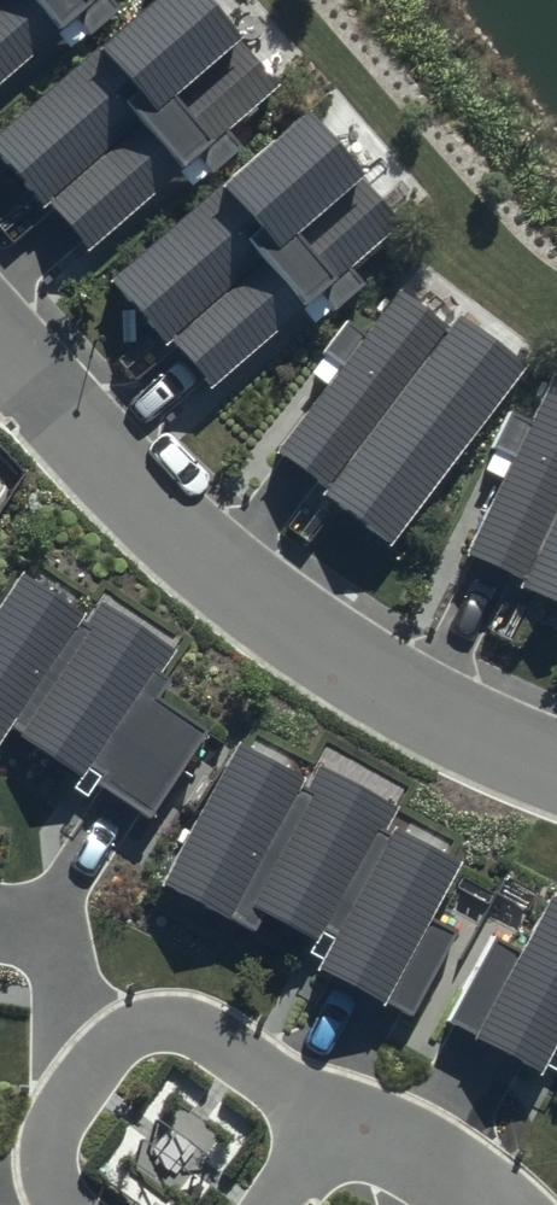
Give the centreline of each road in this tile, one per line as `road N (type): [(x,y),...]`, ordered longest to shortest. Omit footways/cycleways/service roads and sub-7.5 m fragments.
road 1 (residential): [(556,768),(490,749),(177,543),(63,431),(0,354)]
road 2 (residential): [(483,1204),(345,1120),(180,1144),(156,1204)]

